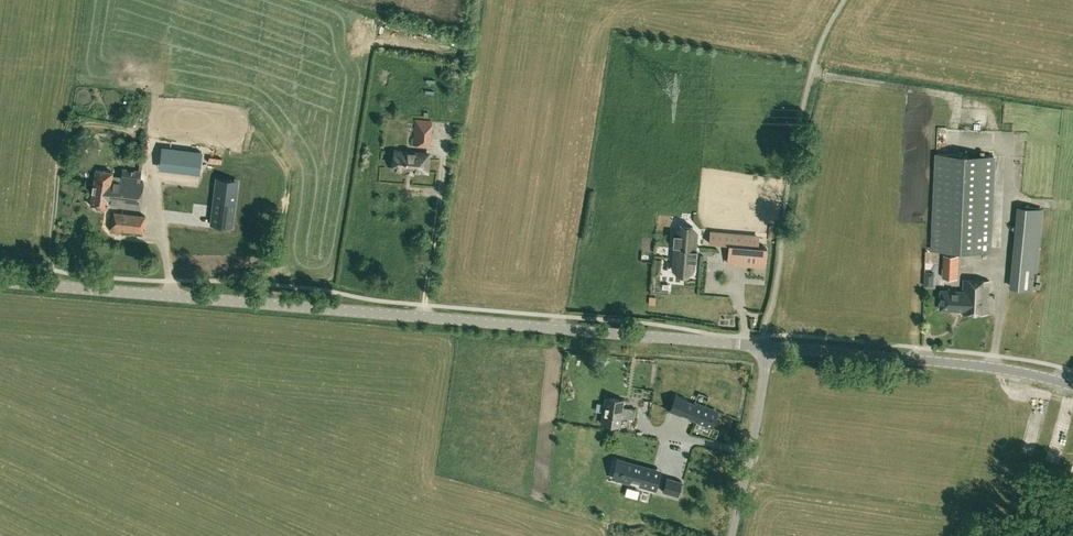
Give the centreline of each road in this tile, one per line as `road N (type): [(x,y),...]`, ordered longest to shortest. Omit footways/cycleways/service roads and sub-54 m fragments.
road 1 (unclassified): [(766,349),(0,282)]
road 2 (unclassified): [(1072,387),(985,366),(766,349)]
road 3 (unclassified): [(731,535),(766,349)]

